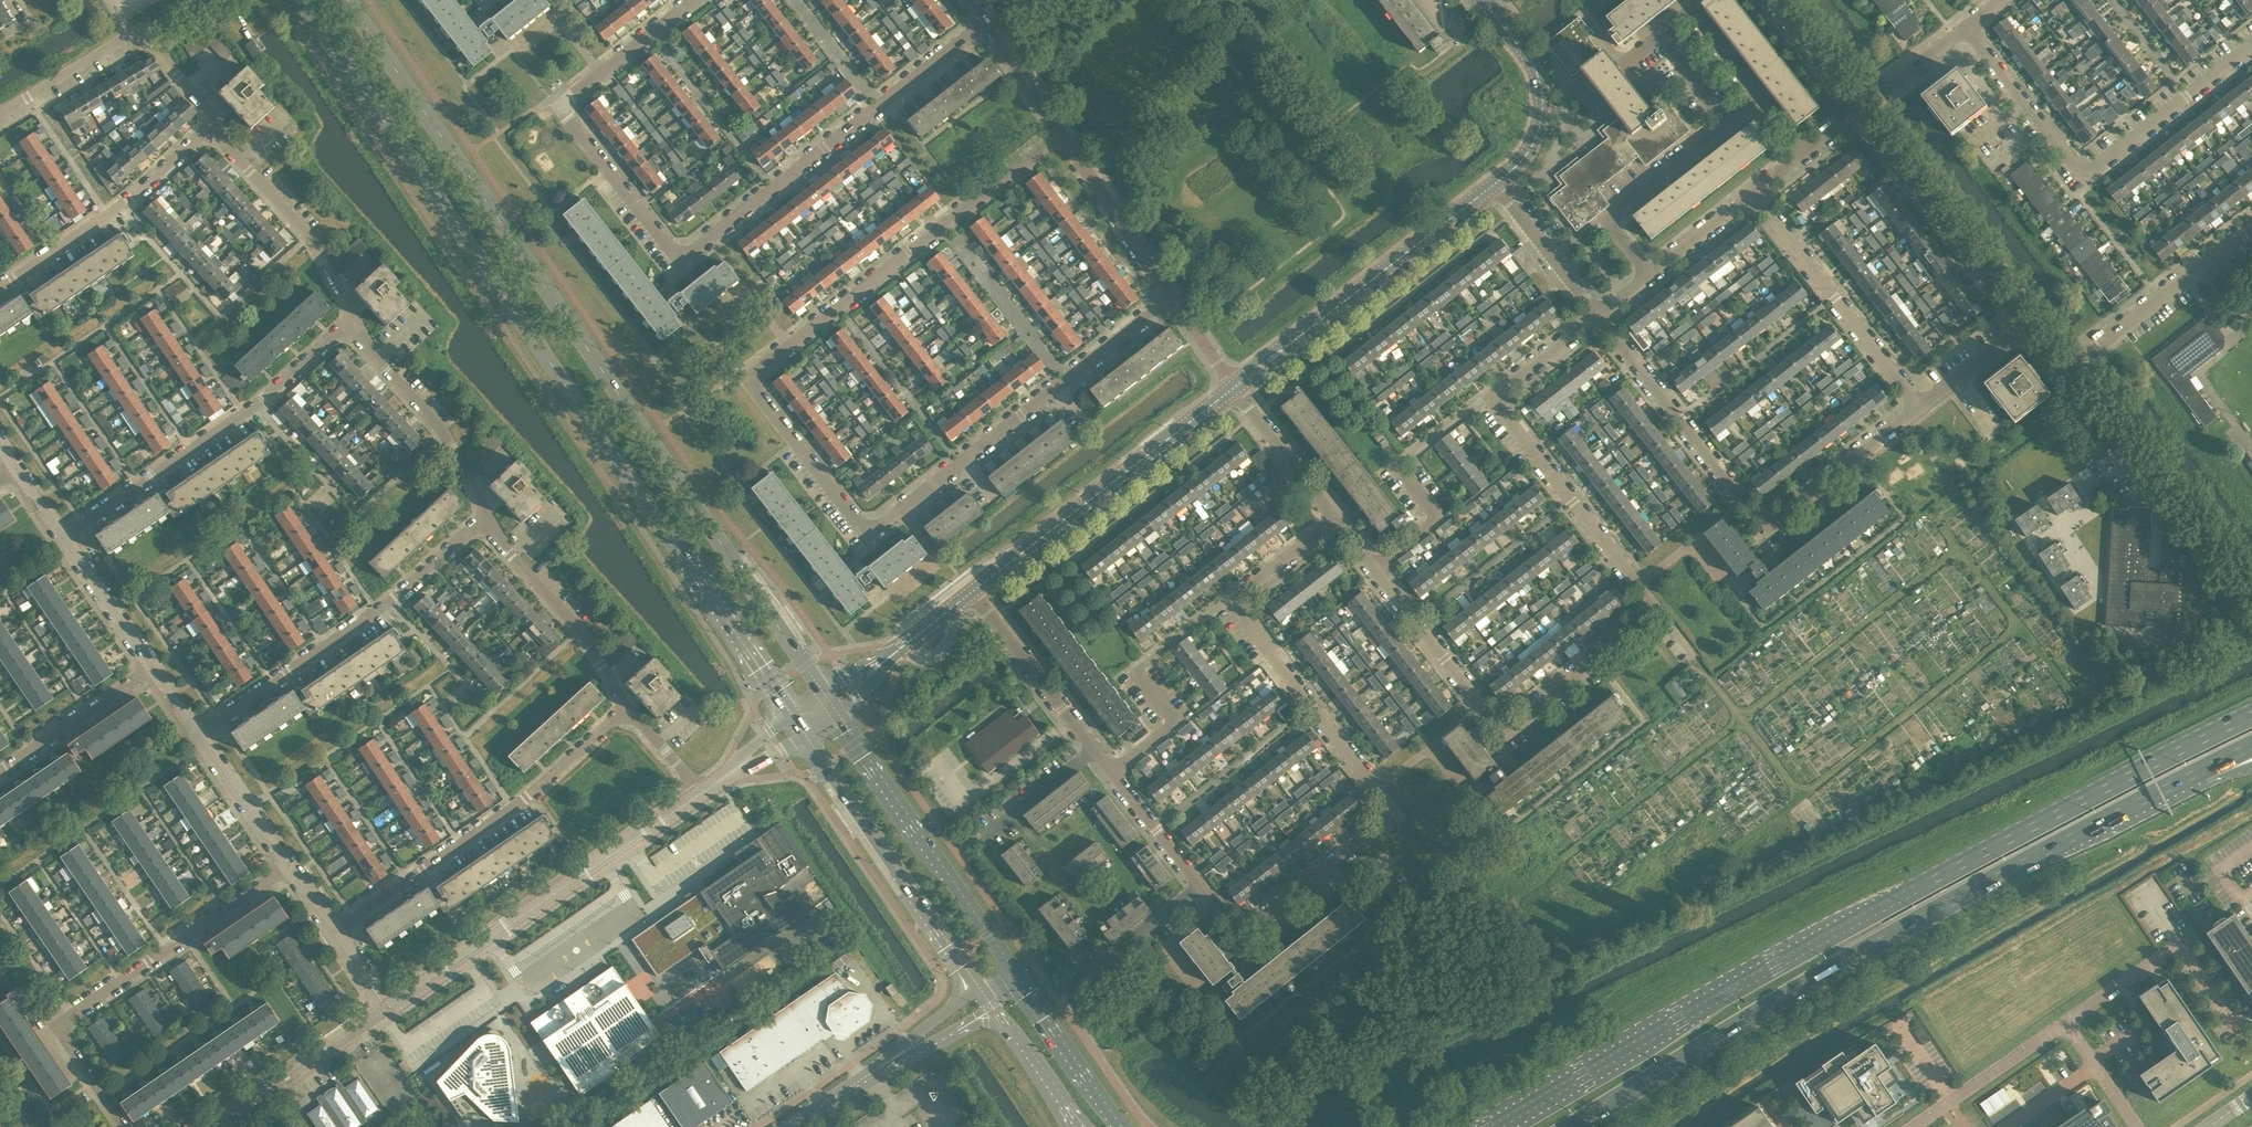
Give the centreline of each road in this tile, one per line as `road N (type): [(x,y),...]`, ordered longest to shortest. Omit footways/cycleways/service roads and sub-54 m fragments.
road 1 (secondary): [(301,0),(798,727)]
road 2 (trunk): [(2251,717),(1949,872),(1501,1126)]
road 3 (secondary): [(832,702),(347,0)]
road 4 (trunk): [(1579,1126),(1959,895),(2202,772)]
road 5 (track): [(1573,852),(1961,551),(2075,700)]
road 6 (residential): [(868,525),(751,379),(1062,134)]
road 7 (residential): [(1217,907),(1231,925),(1246,925),(1388,813),(1232,601)]
road 8 (residential): [(1504,724),(1658,609),(1493,397)]
road 9 (track): [(1692,653),(1800,796),(2021,626)]
road 10 (residential): [(126,1126),(64,1040),(64,1024),(290,866)]
road 11 (residential): [(682,254),(985,22)]
road 12 (residential): [(868,525),(1172,296)]
road 13 (tertiary): [(387,1007),(699,792)]
road 14 (residential): [(335,931),(513,807),(624,709)]
road 15 (residential): [(63,536),(256,406),(352,320)]
road 16 (residential): [(199,734),(388,603),(488,520)]
road 17 (residential): [(682,254),(564,108),(690,0)]
road 18 (tertiary): [(972,592),(1234,386)]
road 19 (residential): [(1648,276),(1608,221),(1763,99),(1804,153)]
road 20 (tertiary): [(1234,386),(1496,184)]
road 21 (secondary): [(1018,973),(832,702)]
road 22 (secondary): [(798,727),(978,988)]
road 23 (residential): [(1776,520),(1760,520),(1598,314)]
road 24 (residential): [(1920,407),(1754,192)]
road 25 (residential): [(2025,324),(1859,110)]
road 26 (residential): [(0,287),(119,207),(214,124)]
road 27 (residential): [(1374,566),(1437,519),(1396,466),(1493,397)]
road 28 (residential): [(1112,771),(1176,721),(1137,671),(1232,601)]
road 29 (residential): [(488,520),(440,429),(352,320)]
road 30 (residential): [(352,320),(308,238),(214,124)]
road 31 (residential): [(2062,373),(2251,228)]
road 32 (residential): [(624,709),(580,632),(488,520)]
road 33 (tertiary): [(1496,184),(1530,148),(1539,72),(1482,0)]
road 34 (tertiary): [(213,1126),(387,1007)]
road 35 (residential): [(1504,724),(1374,566)]
road 36 (residential): [(2090,169),(2251,45)]
road 37 (residential): [(1094,749),(972,592)]
road 38 (residential): [(1172,296),(1062,134)]
road 39 (residential): [(2090,169),(2078,168),(1968,24)]
road 40 (residential): [(0,116),(121,39),(143,37),(159,51)]
road 41 (residential): [(0,772),(153,667)]
road 42 (secondary): [(1122,1126),(1018,973)]
road 43 (residential): [(1776,520),(1920,407)]
road 44 (unclassified): [(2065,1025),(1917,1126)]
road 45 (tertiary): [(832,702),(972,592)]
road 46 (residential): [(1337,519),(1234,386)]
road 47 (residential): [(1598,314),(1496,184)]
road 48 (residential): [(290,866),(199,734)]
road 49 (residential): [(153,667),(63,536)]
road 50 (residential): [(1200,885),(1112,771)]
road 51 (secondary): [(993,1008),(1074,1126)]
road 52 (residential): [(1200,885),(1087,972)]
road 53 (unclassified): [(2065,1025),(2179,944)]
road 54 (residential): [(1859,110),(1773,0)]
road 55 (residential): [(1094,749),(985,835)]
road 56 (residential): [(1859,110),(1968,24)]
road 57 (unclassified): [(871,1072),(993,1008)]
road 58 (unclassified): [(978,988),(871,1072)]
road 59 (residential): [(1062,134),(985,22)]
road 60 (residential): [(1648,276),(1754,192)]
road 61 (residential): [(1493,397),(1598,314)]
road 62 (residential): [(1920,407),(2025,324)]
road 63 (residential): [(1232,601),(1337,519)]
road 64 (unclassified): [(2137,1126),(2065,1025)]

